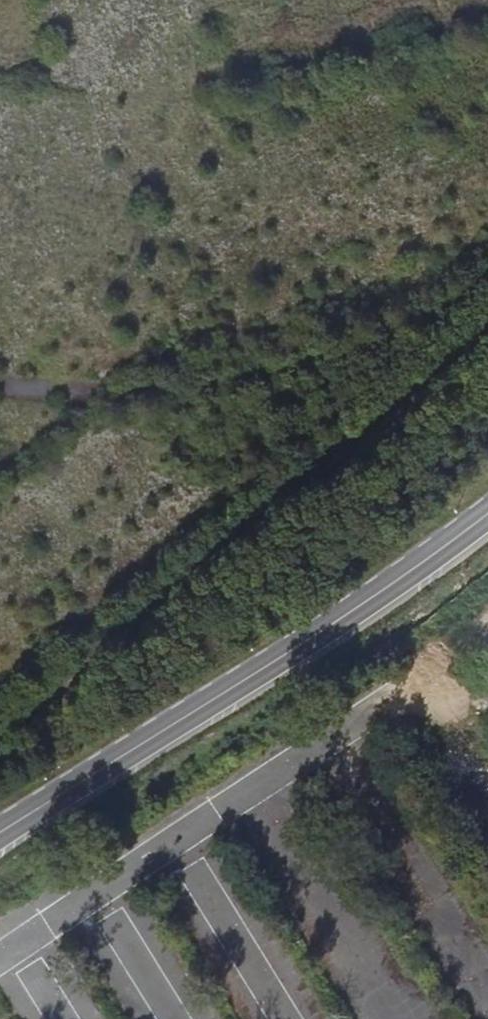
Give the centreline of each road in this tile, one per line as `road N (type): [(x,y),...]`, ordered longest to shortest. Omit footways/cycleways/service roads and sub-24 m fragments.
road 1 (secondary): [(487,519),(0,836)]

